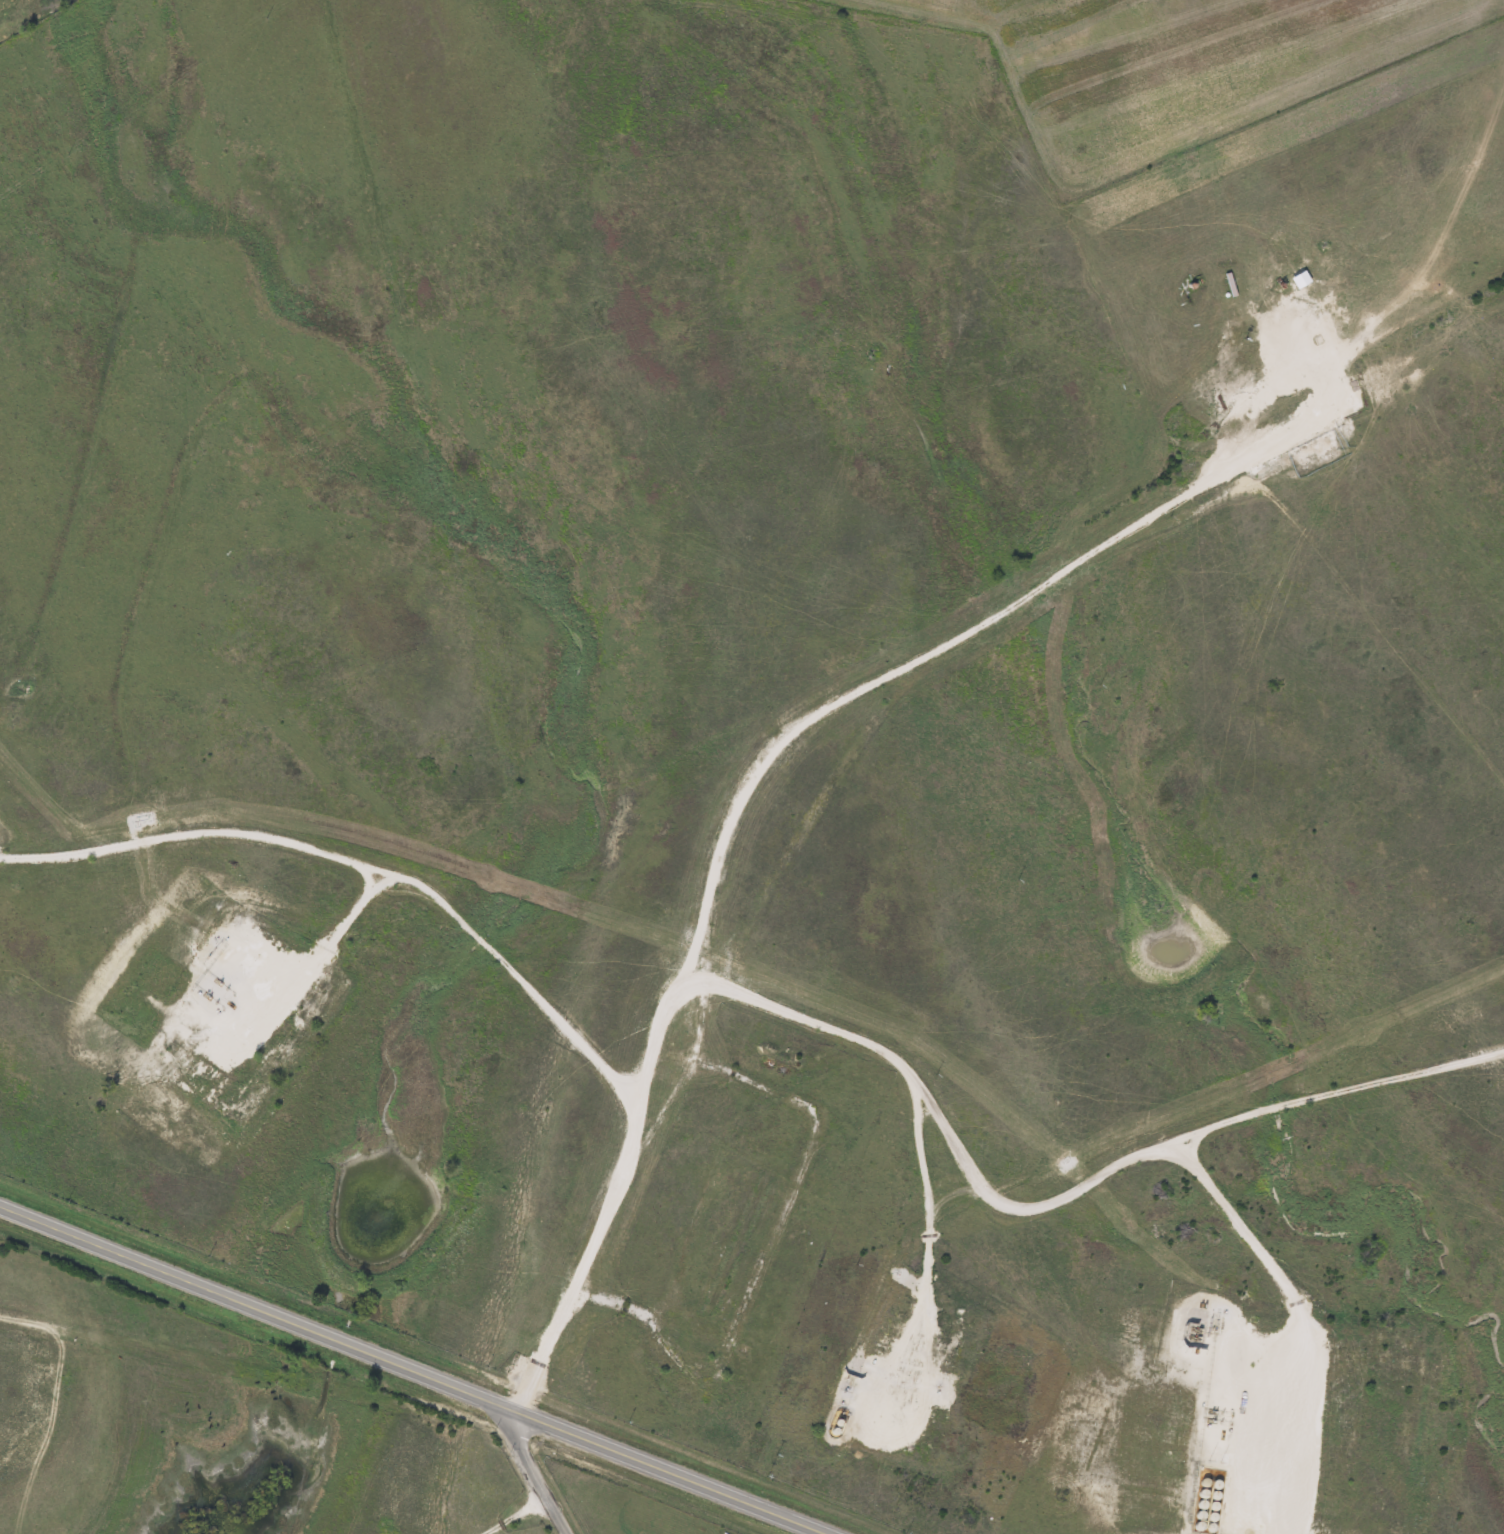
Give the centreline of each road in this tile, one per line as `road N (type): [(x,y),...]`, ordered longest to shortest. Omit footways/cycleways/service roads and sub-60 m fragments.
road 1 (secondary): [(811,1533),(0,1209)]
road 2 (residential): [(561,1533),(510,1450),(515,1414)]

